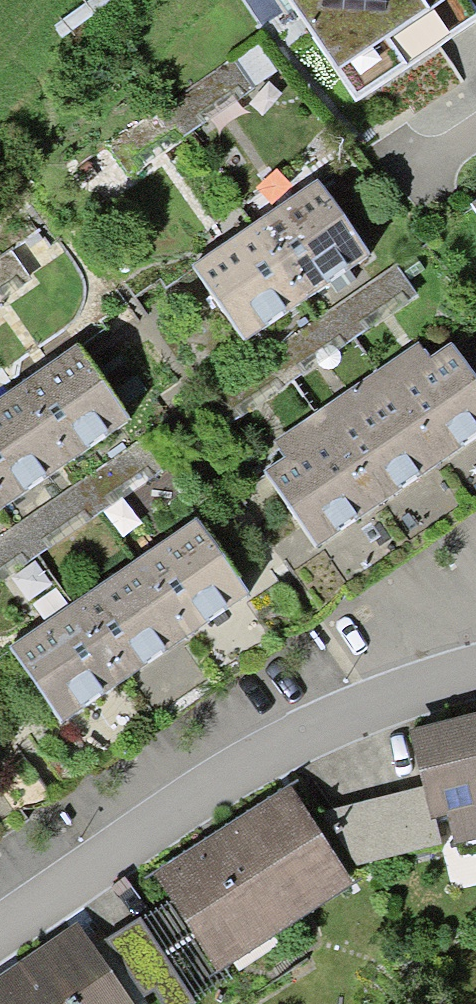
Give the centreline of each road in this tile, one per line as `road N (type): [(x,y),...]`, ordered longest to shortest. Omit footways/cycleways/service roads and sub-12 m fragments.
road 1 (residential): [(475,671),(361,708),(221,776),(0,931)]

